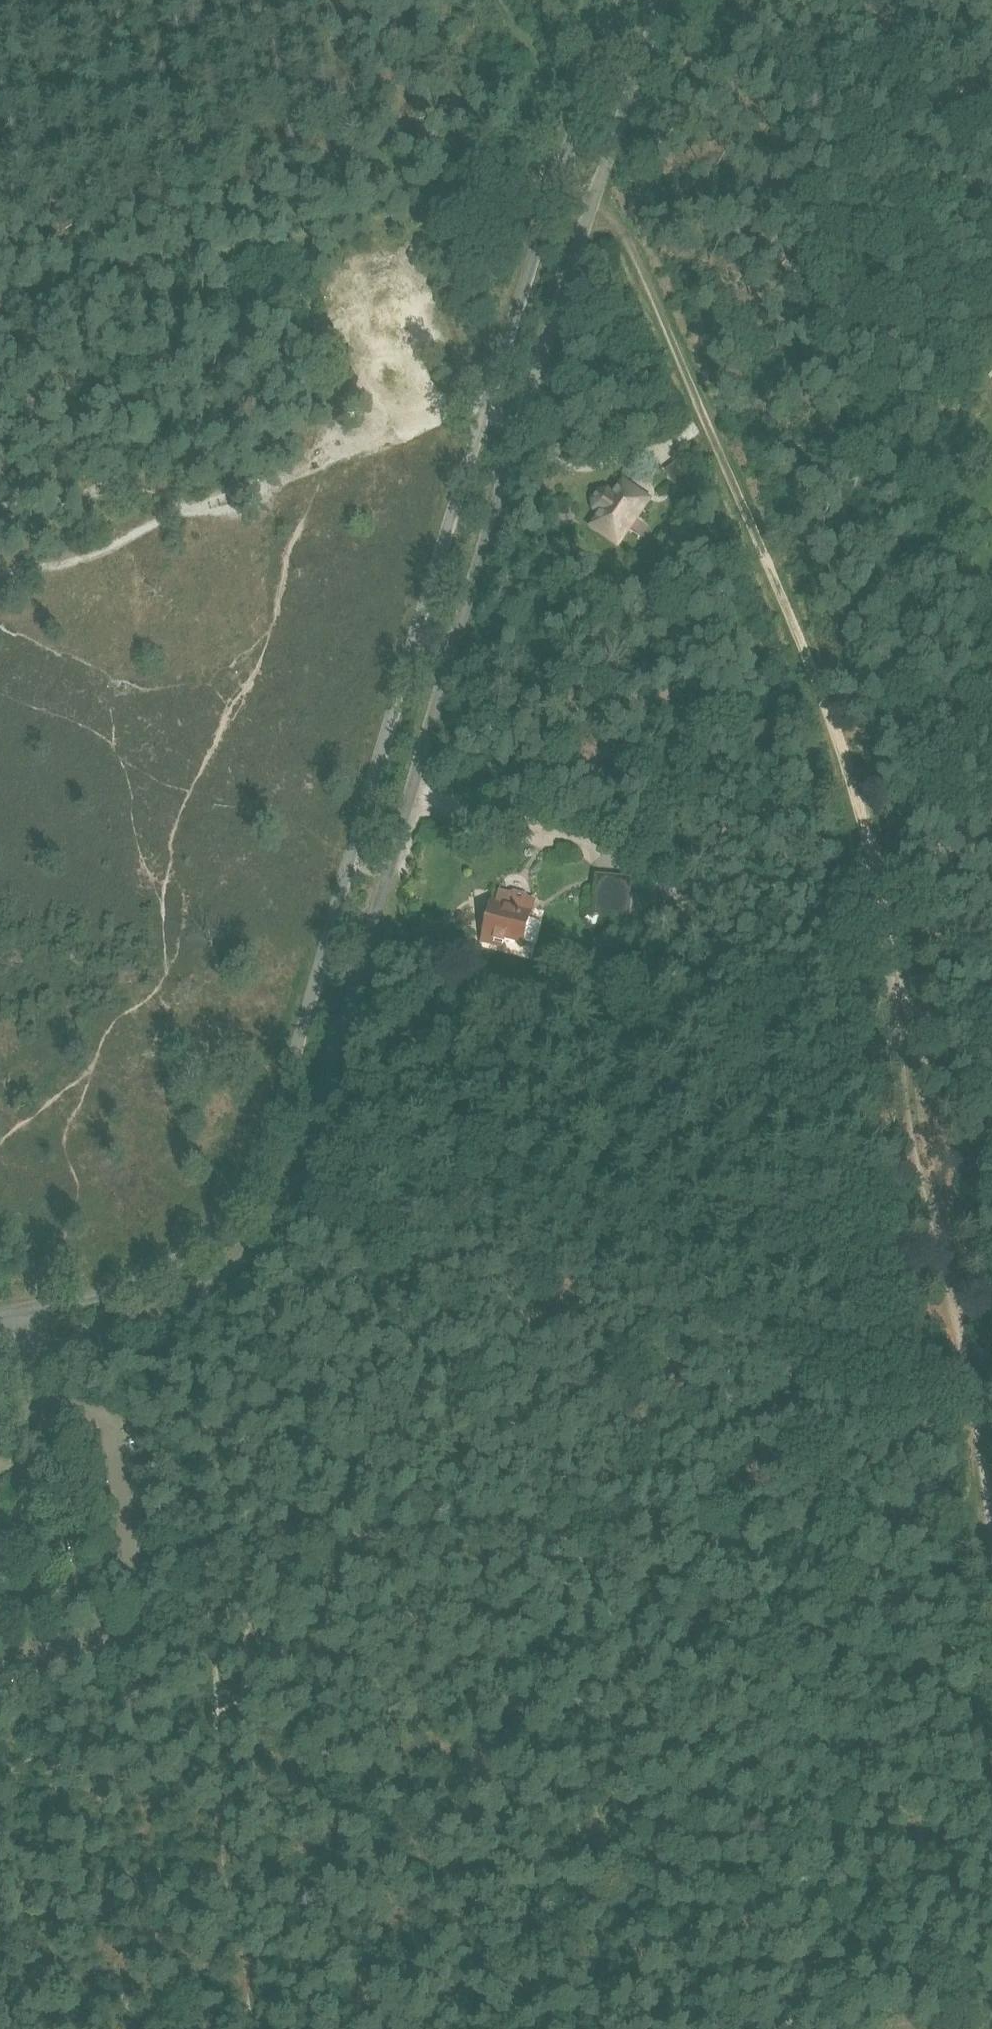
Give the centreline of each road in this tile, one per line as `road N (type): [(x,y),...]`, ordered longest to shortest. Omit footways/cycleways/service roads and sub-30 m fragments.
road 1 (track): [(991,1551),(901,998),(836,774),(733,530),(647,275),(624,237),(558,182)]
road 2 (unclassified): [(387,877),(510,462),(661,0)]
road 3 (unclassified): [(624,0),(484,412),(351,866)]
road 4 (unclassified): [(0,1331),(43,1347),(115,1332),(196,1294),(252,1246),(287,1193),(387,877)]
road 5 (unclassified): [(351,866),(264,1145),(216,1229),(168,1268),(35,1305),(0,1327)]
road 6 (track): [(521,425),(484,412),(409,405),(357,340),(353,293)]

